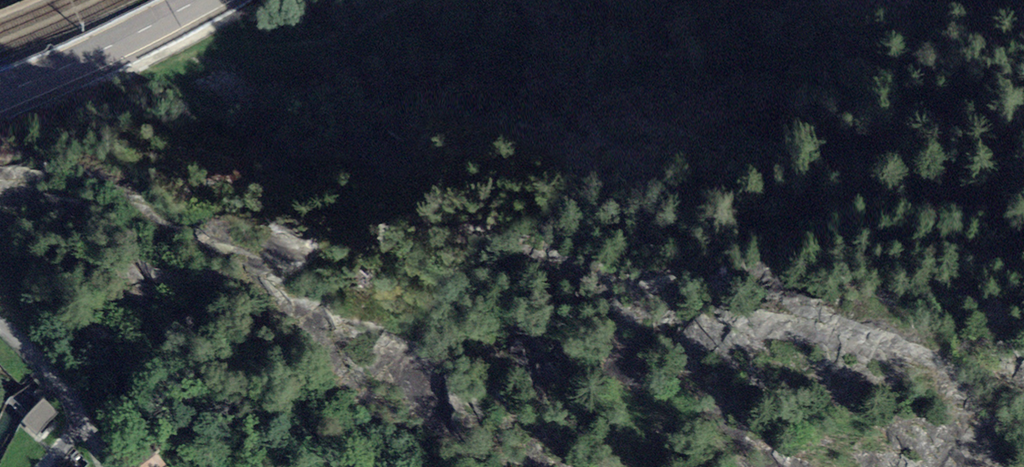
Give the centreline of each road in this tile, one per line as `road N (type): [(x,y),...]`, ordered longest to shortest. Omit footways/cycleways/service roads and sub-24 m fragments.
road 1 (motorway): [(1023,43),(745,59),(413,57),(198,41),(0,13)]
road 2 (motorway): [(0,102),(371,133),(748,139),(1023,121)]
road 3 (primary): [(200,0),(0,96)]

